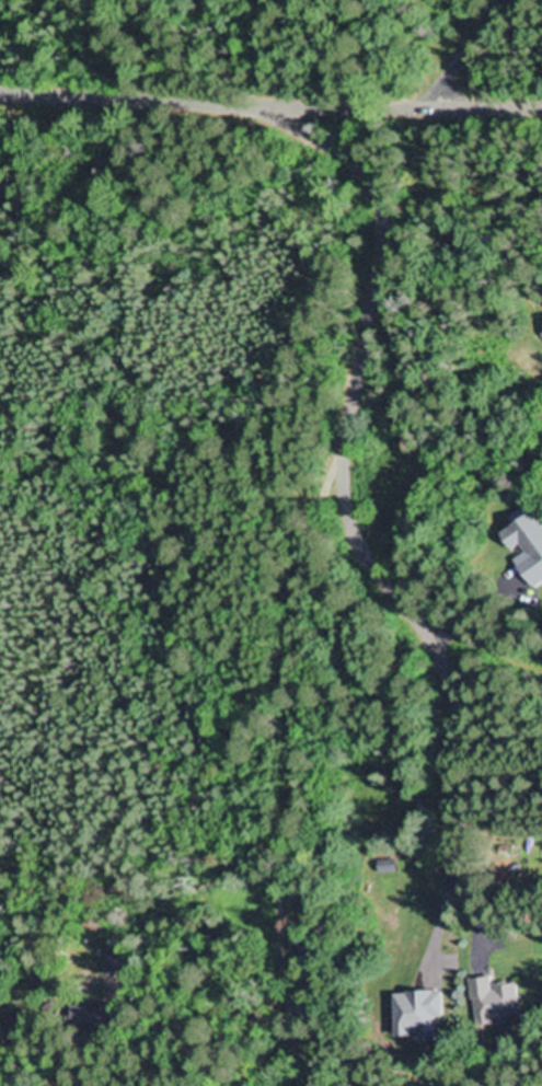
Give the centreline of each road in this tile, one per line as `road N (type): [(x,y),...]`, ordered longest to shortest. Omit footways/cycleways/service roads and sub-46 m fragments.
road 1 (residential): [(515,691),(458,593),(354,528),(346,500),(384,200),(354,159),(250,102)]
road 2 (residential): [(541,108),(0,93)]
road 3 (residential): [(354,528),(377,571),(434,639),(458,703),(461,759),(446,798),(423,818),(379,830)]

